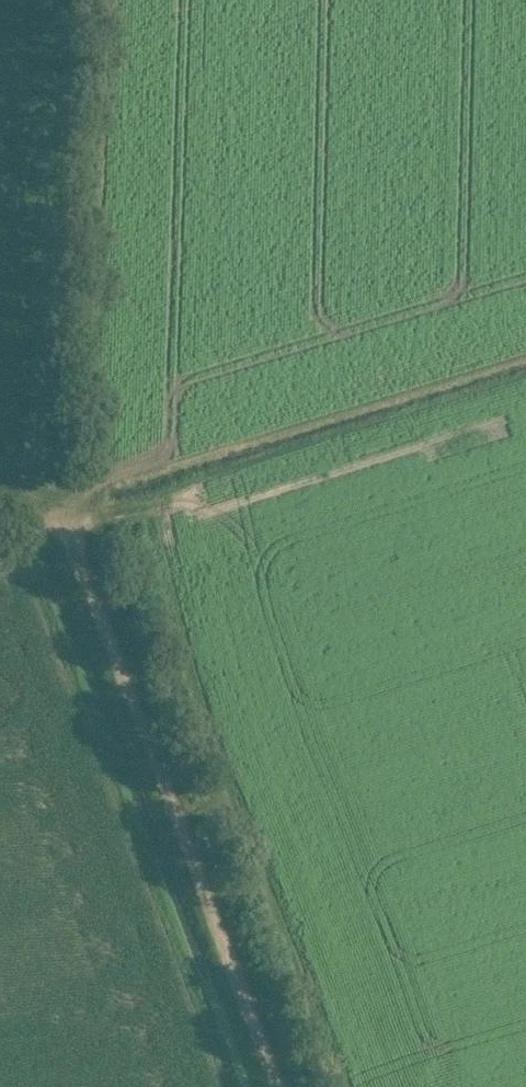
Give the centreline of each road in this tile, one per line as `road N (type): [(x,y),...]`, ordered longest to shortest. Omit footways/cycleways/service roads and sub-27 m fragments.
road 1 (track): [(271,1086),(55,530),(0,532)]

